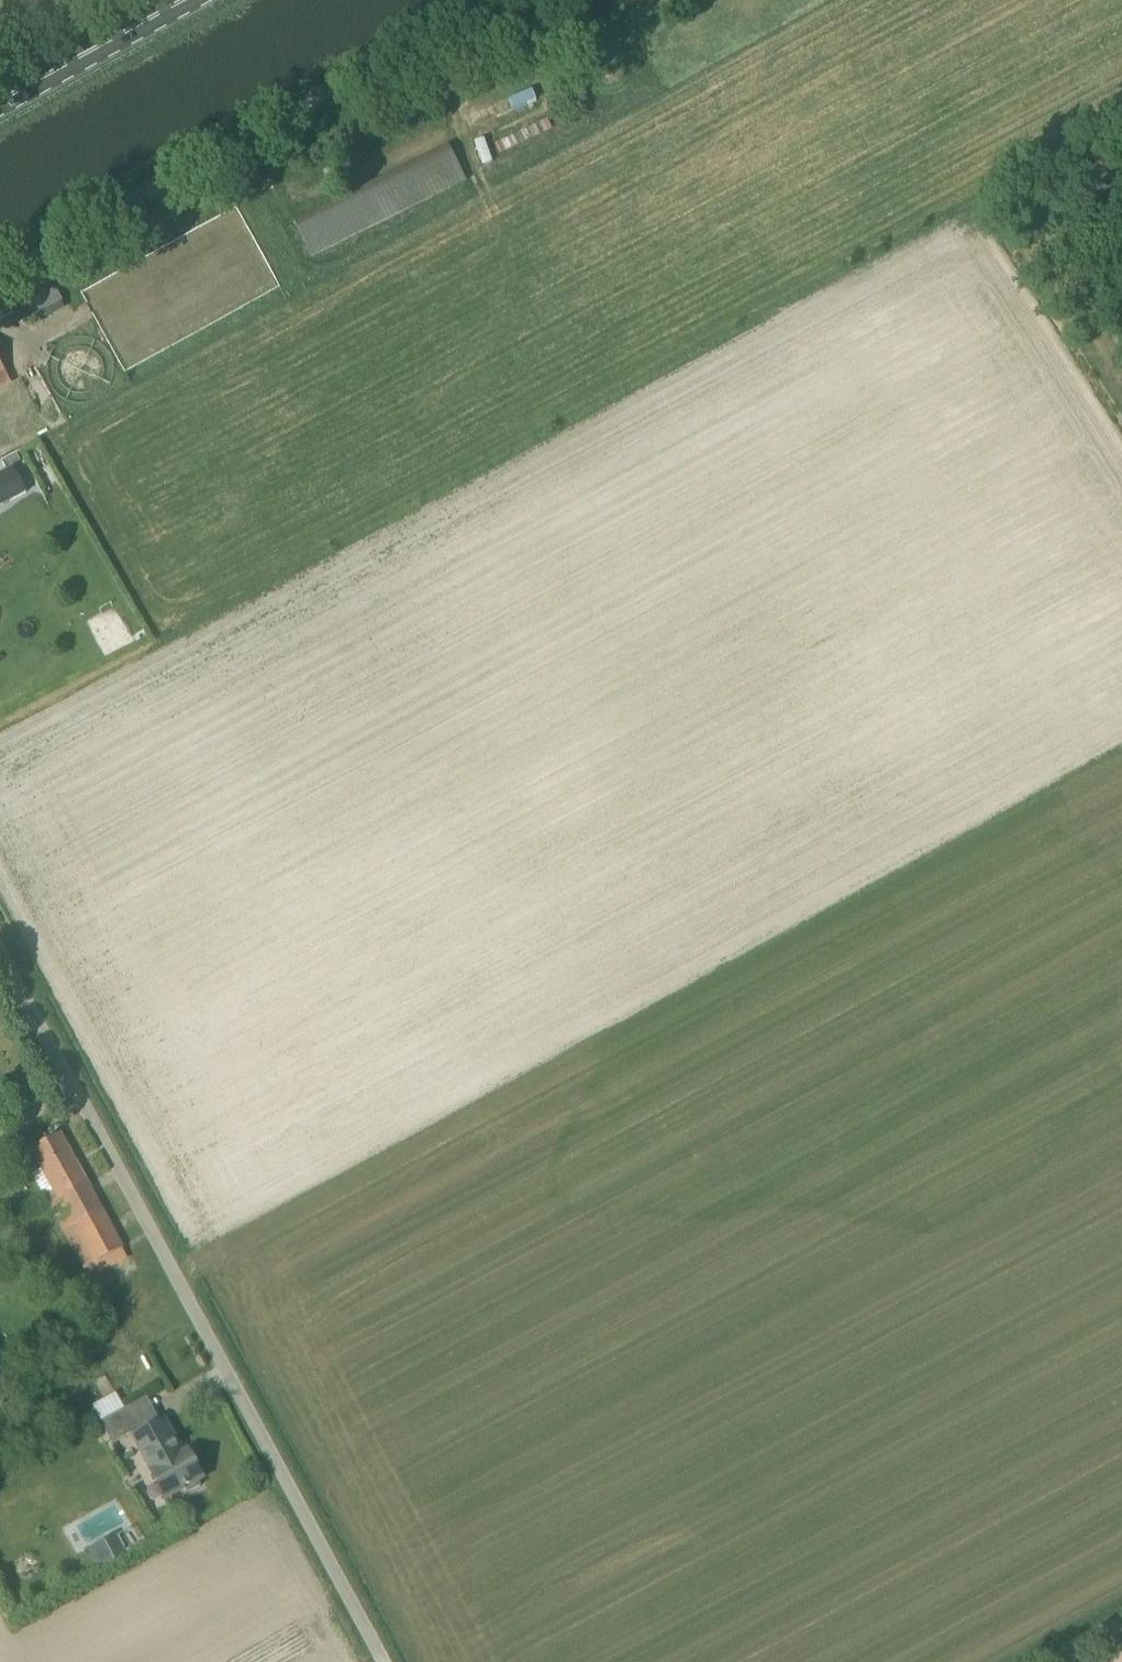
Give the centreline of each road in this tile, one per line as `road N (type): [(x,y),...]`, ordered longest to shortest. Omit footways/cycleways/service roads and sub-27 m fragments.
road 1 (unclassified): [(380,1661),(0,966)]
road 2 (unclassified): [(0,269),(489,0)]
road 3 (primary): [(0,104),(190,0)]

